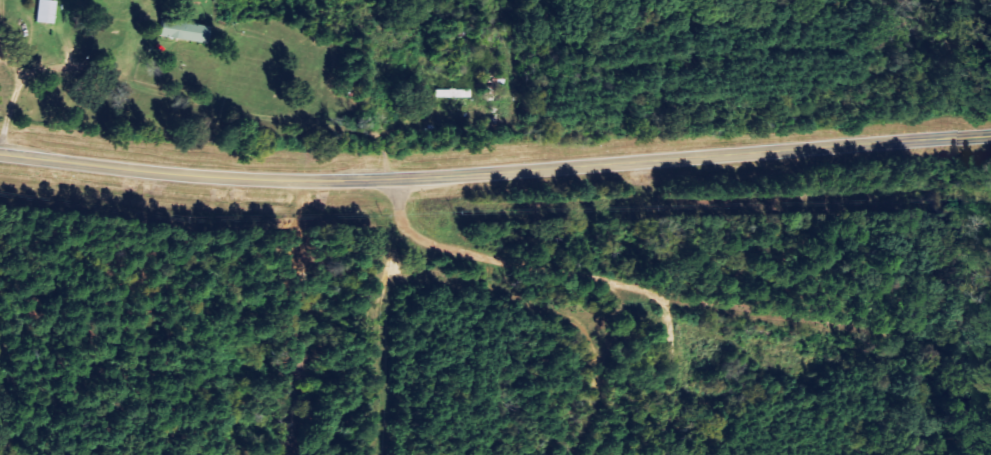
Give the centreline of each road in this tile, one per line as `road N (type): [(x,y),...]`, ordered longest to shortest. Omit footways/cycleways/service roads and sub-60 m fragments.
road 1 (tertiary): [(0,154),(250,179),(372,180),(990,134)]
road 2 (residential): [(990,361),(476,261),(410,235),(393,179)]

